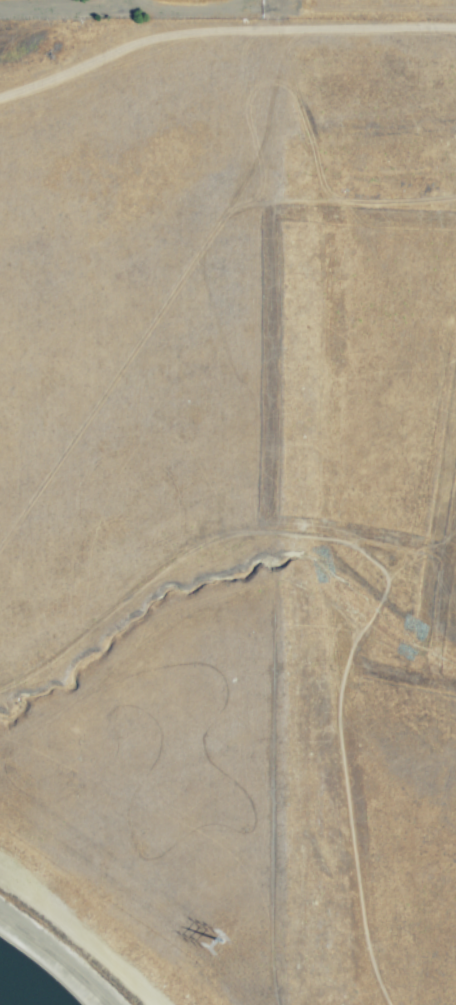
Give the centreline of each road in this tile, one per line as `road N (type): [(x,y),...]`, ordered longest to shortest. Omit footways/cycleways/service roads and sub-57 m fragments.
road 1 (track): [(455,217),(275,211),(267,526),(444,548),(455,500)]
road 2 (track): [(0,10),(236,9)]
road 3 (track): [(428,682),(444,548)]

